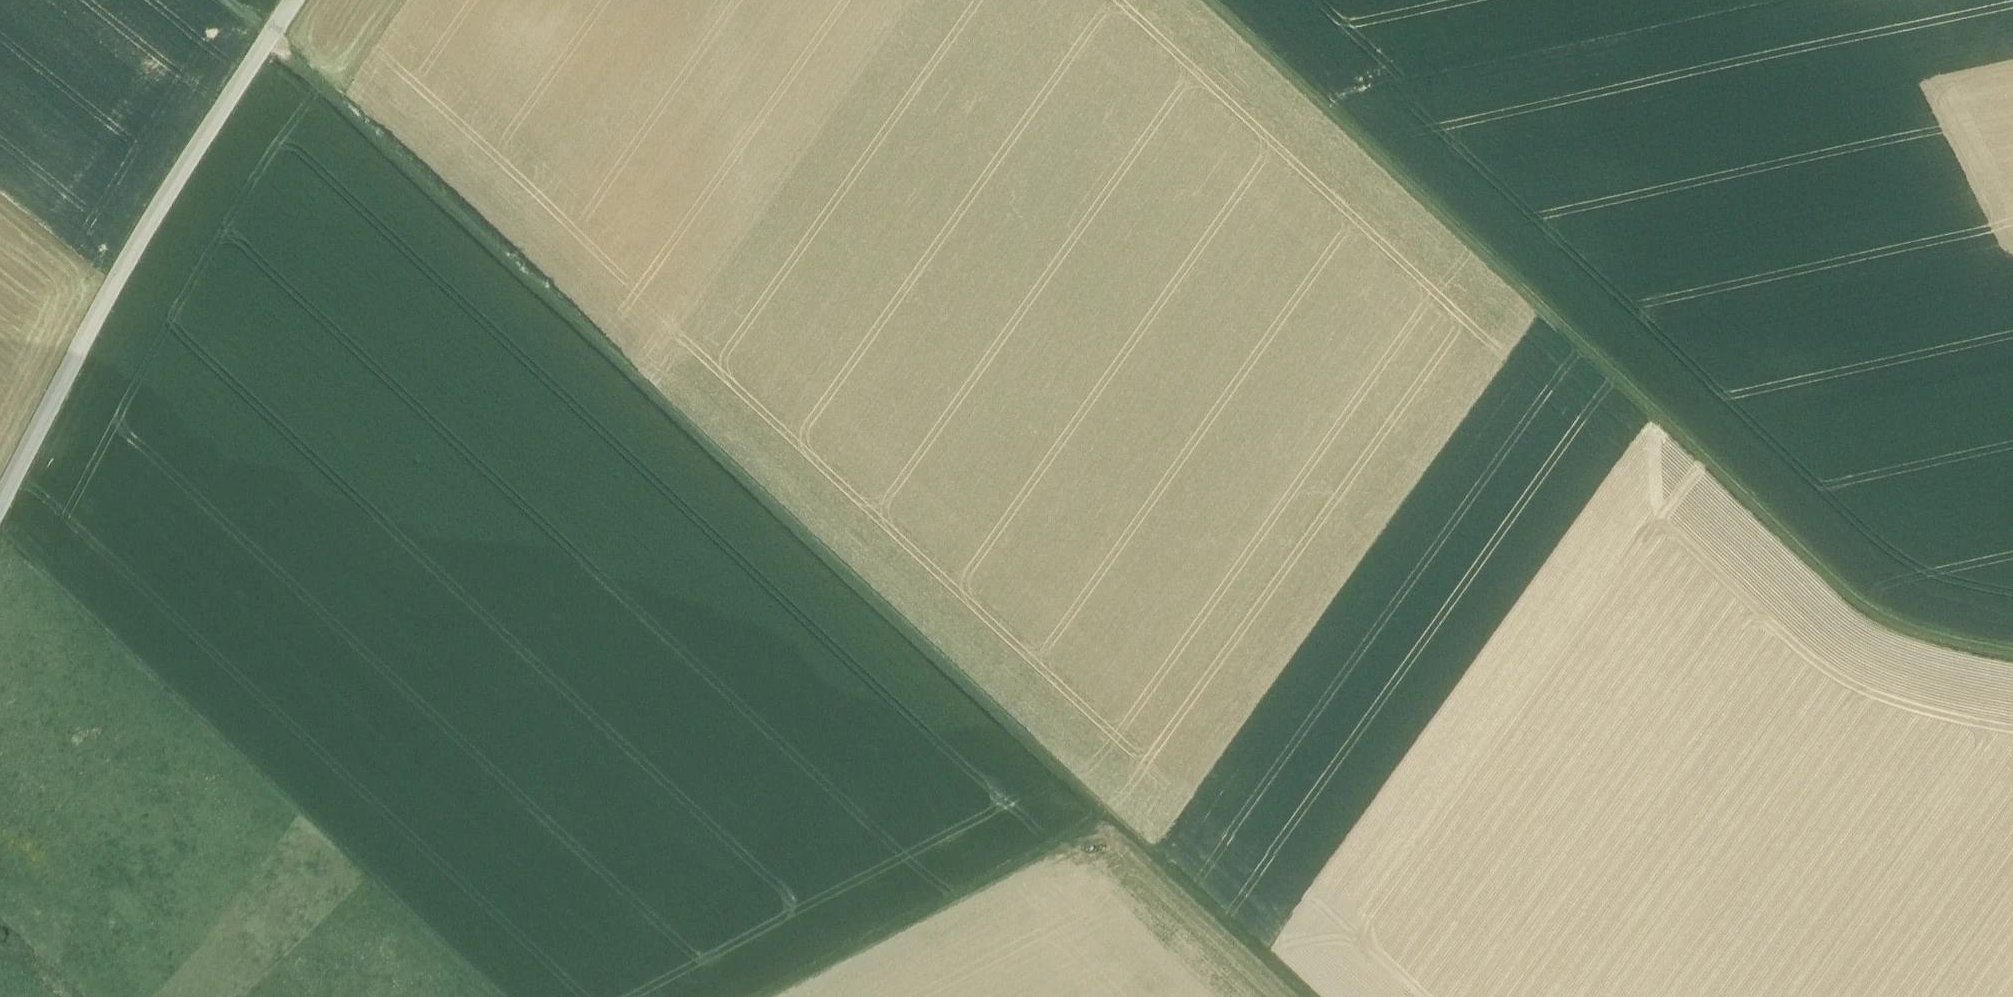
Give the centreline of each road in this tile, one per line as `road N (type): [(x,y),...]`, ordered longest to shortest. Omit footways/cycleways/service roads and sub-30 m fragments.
road 1 (track): [(269,39),(1302,996)]
road 2 (track): [(1215,0),(1858,603),(2012,651)]
road 3 (unclassified): [(0,505),(128,263),(295,0)]
road 4 (track): [(1116,816),(763,996)]

